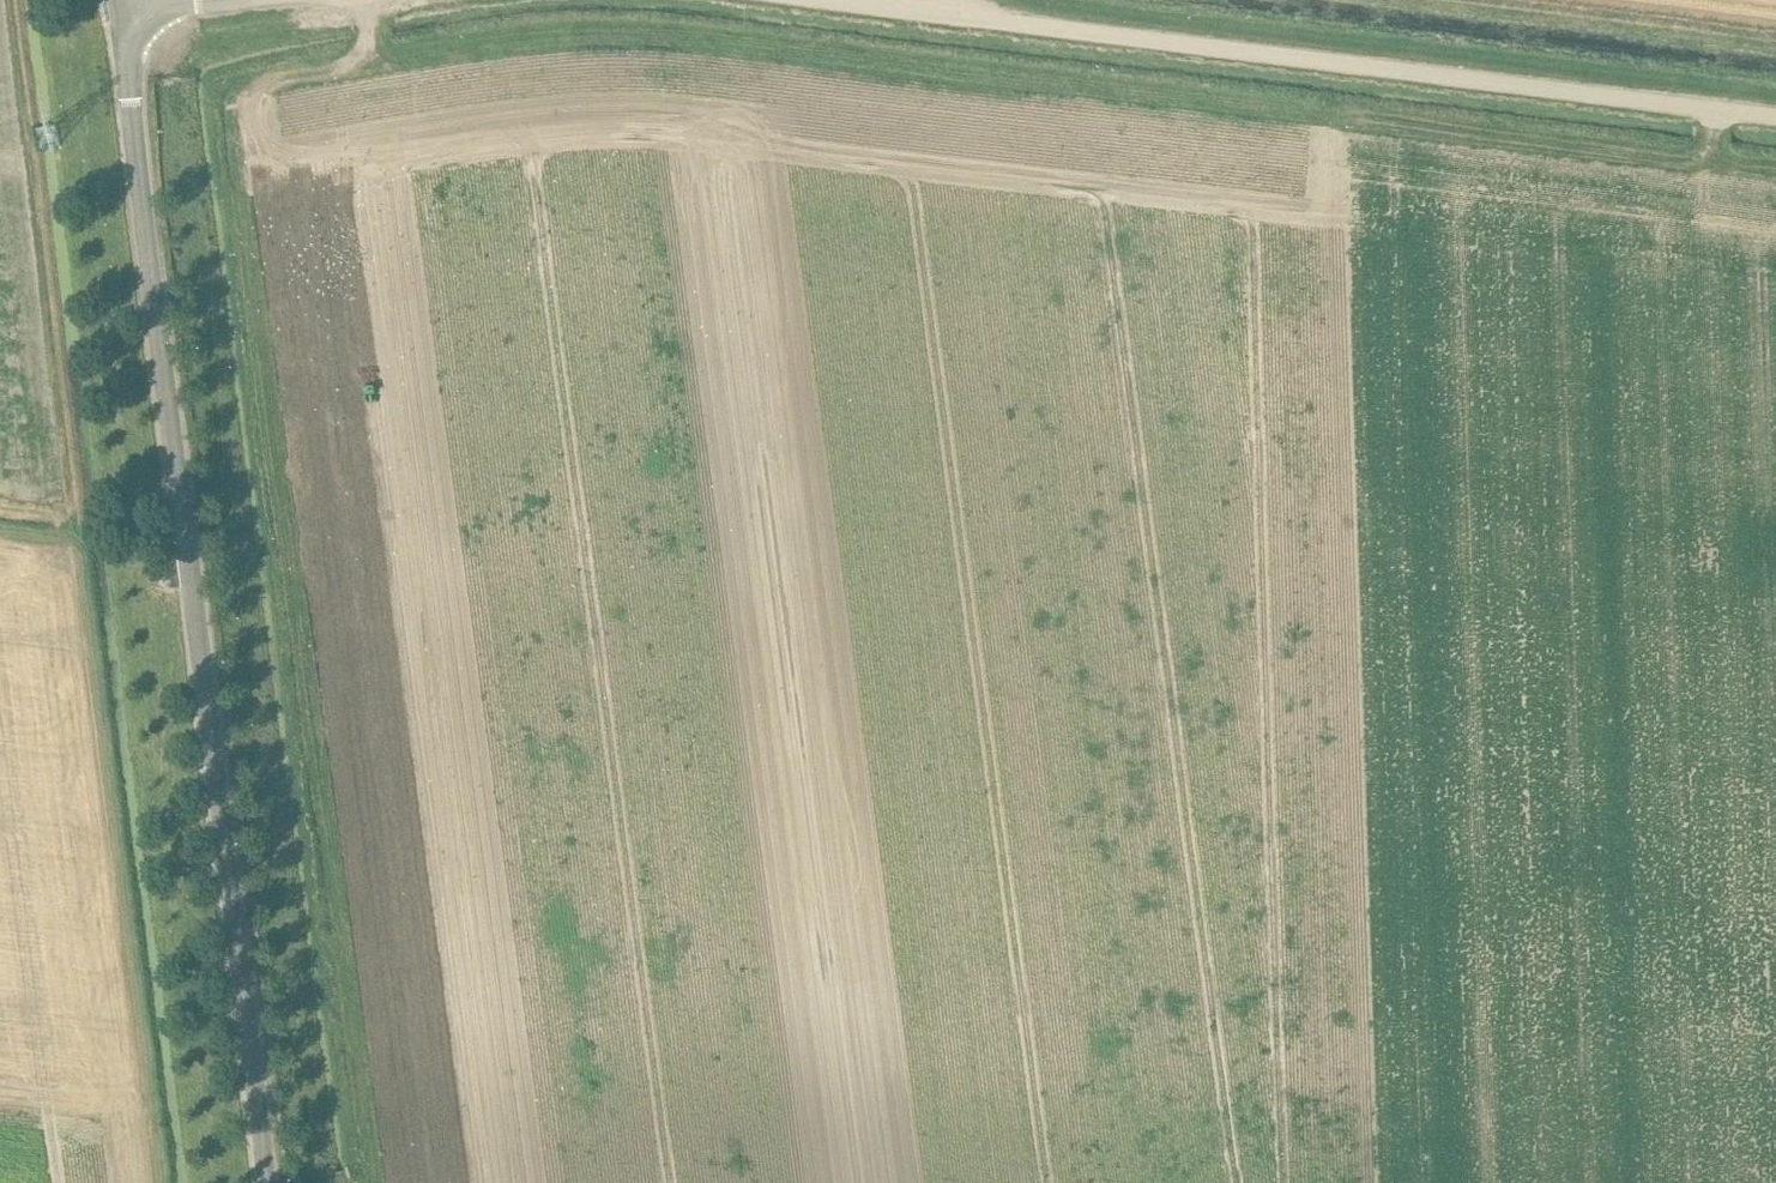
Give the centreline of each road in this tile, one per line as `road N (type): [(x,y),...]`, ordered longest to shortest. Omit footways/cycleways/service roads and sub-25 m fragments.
road 1 (unclassified): [(267,1182),(121,29)]
road 2 (unclassified): [(1775,116),(795,0)]

